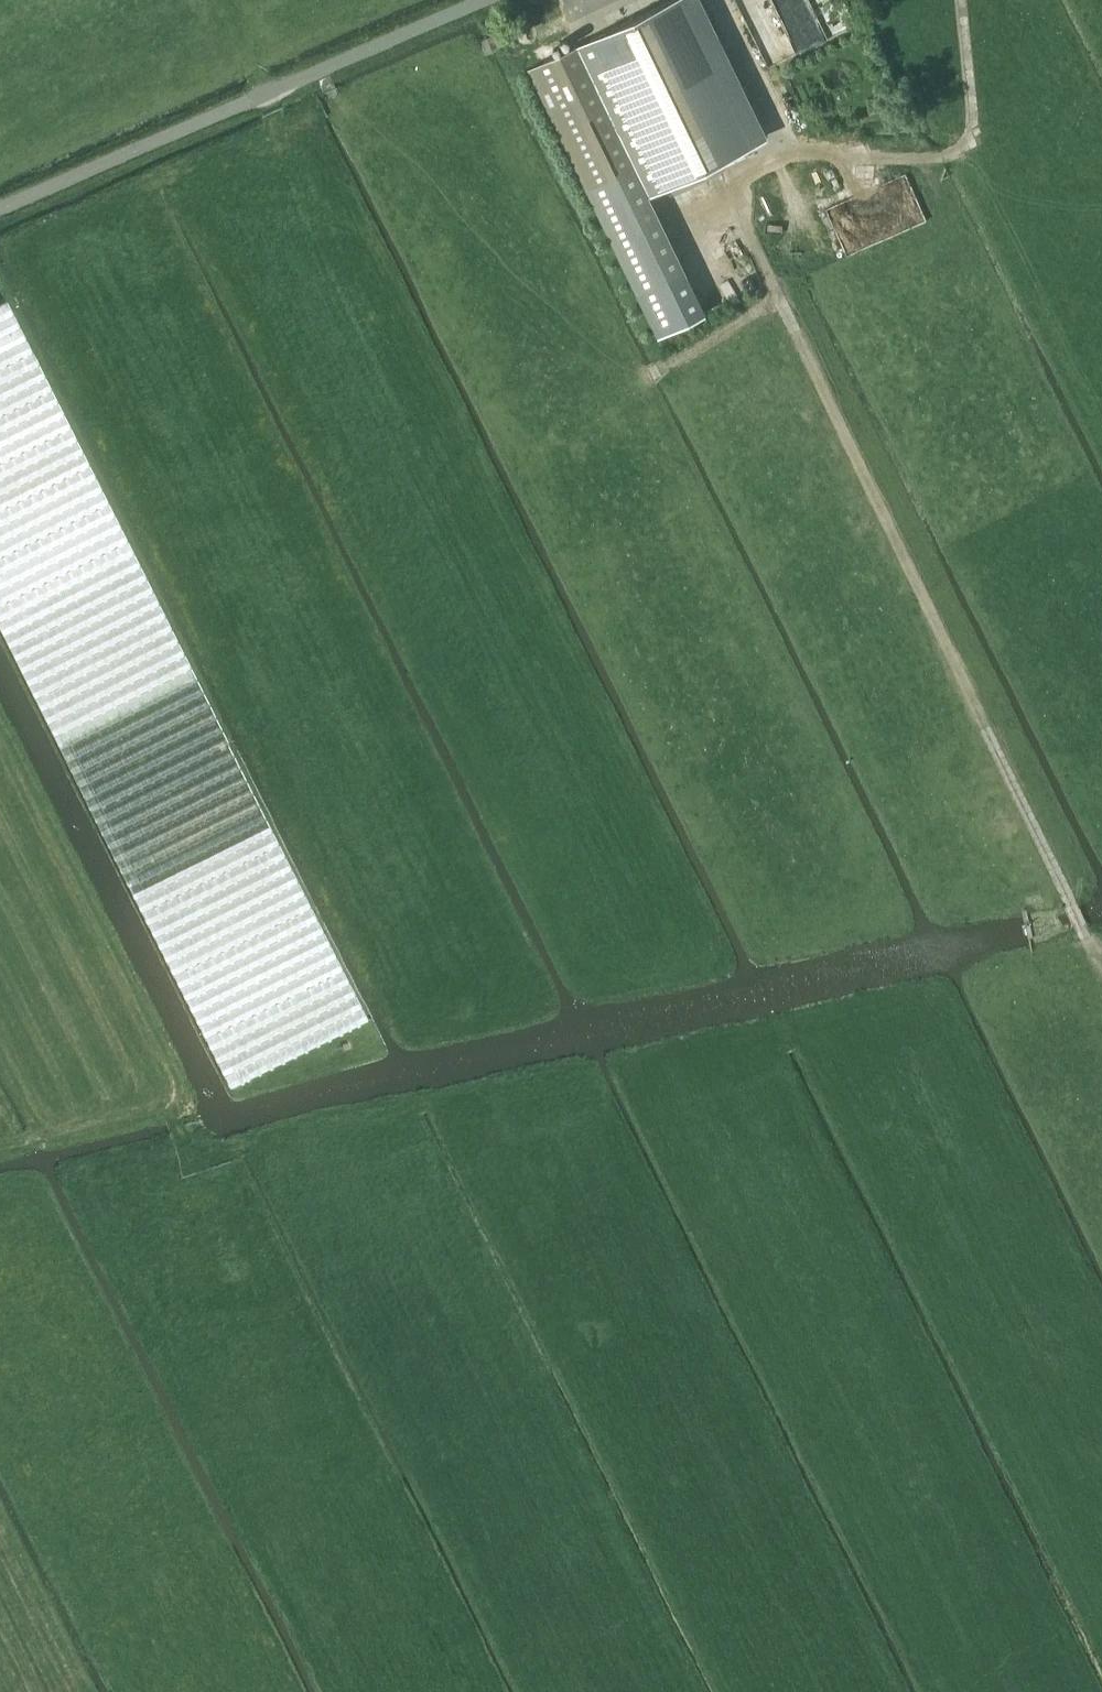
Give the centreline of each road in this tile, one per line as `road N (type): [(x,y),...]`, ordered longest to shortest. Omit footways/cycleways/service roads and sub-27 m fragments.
road 1 (unclassified): [(0,208),(479,0)]

